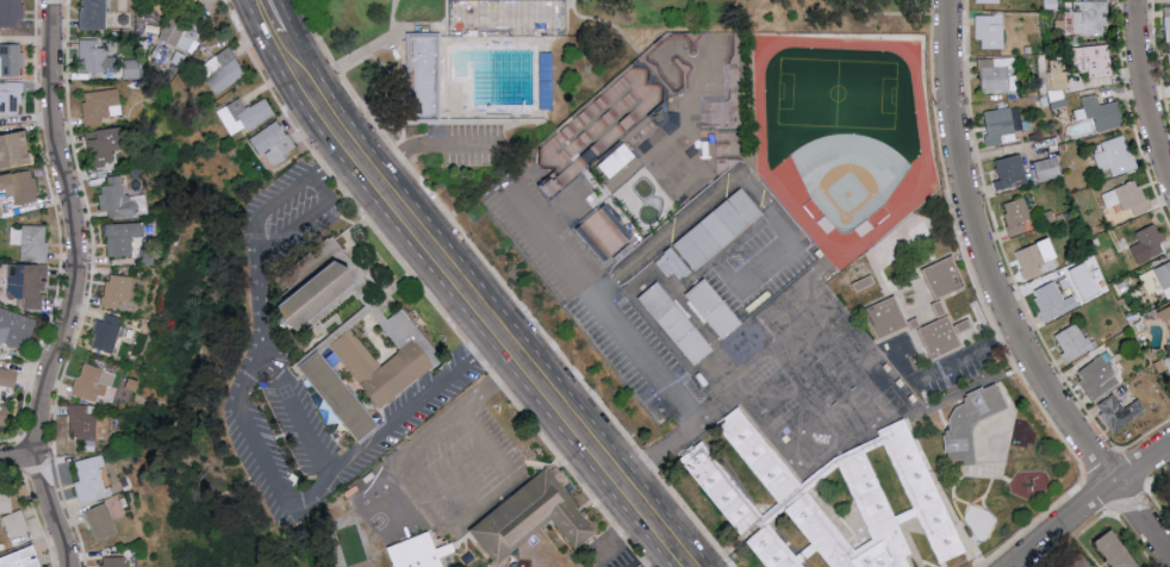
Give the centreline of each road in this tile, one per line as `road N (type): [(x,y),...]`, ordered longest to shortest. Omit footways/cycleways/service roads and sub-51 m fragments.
road 1 (secondary): [(251,0),(311,119),(670,566)]
road 2 (secondary): [(707,566),(335,102),(294,31)]
road 3 (residential): [(1169,553),(1066,416),(1000,287),(970,194),(952,77),(953,0)]
road 4 (residential): [(71,566),(37,453),(81,263),(54,113),(52,0)]
road 5 (residential): [(1015,566),(1169,449)]
road 6 (residential): [(1169,176),(1152,122),(1137,0)]

